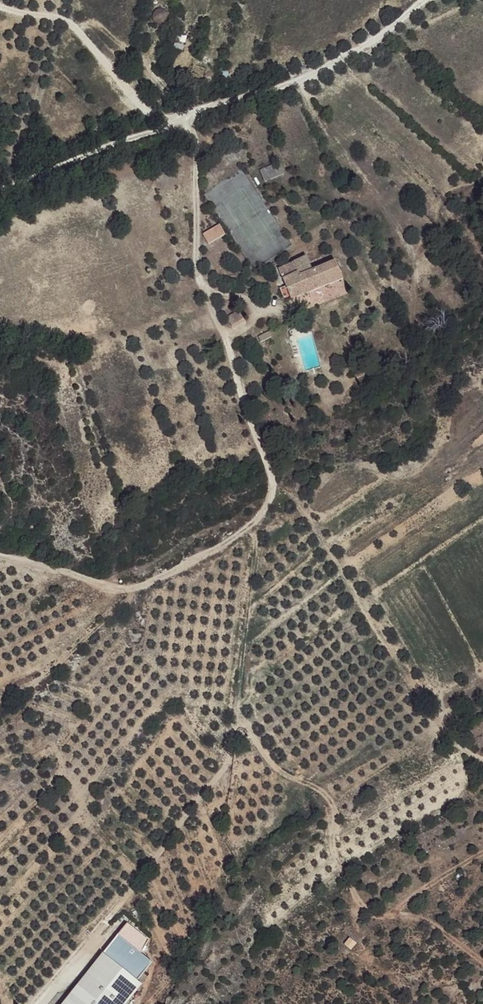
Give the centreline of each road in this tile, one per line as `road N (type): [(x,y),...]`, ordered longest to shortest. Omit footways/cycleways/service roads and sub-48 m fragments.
road 1 (track): [(195,111),(197,267),(268,466),(270,500),(251,526),(127,590),(0,554)]
road 2 (unclassified): [(422,0),(363,48),(268,94),(158,127)]
road 3 (unclassified): [(158,127),(68,20),(0,4)]
road 4 (unclassified): [(158,127),(0,190)]

